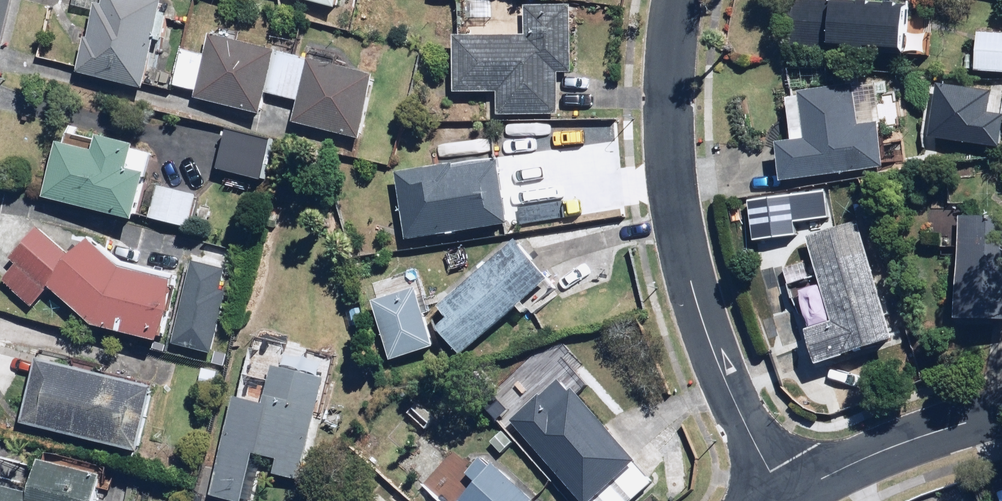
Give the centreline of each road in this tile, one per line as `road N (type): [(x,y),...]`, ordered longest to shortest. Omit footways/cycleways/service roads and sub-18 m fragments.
road 1 (residential): [(675,0),(670,135),(682,232),(721,374),(779,498)]
road 2 (residential): [(1001,413),(779,498)]

